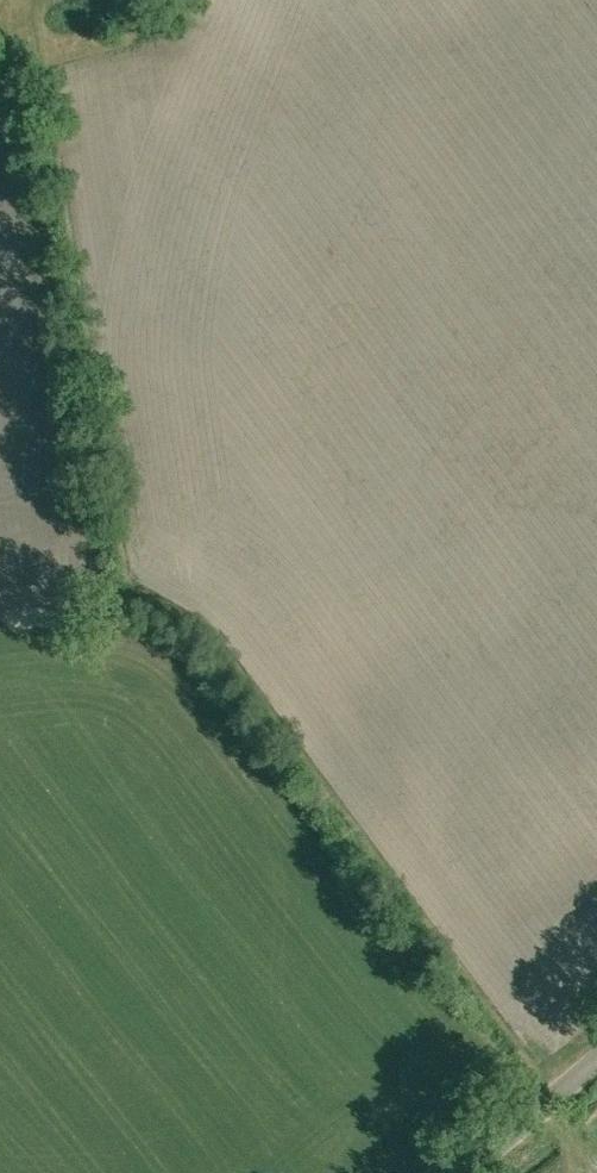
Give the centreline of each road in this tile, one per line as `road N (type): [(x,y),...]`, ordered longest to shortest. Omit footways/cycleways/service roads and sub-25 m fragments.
road 1 (unclassified): [(464,1172),(596,1059)]

